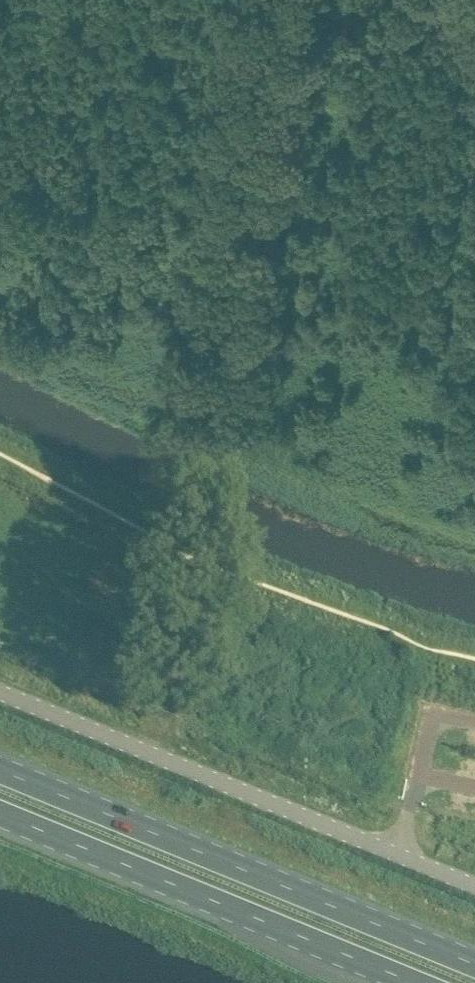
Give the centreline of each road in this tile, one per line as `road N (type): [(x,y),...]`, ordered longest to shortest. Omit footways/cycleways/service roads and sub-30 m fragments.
road 1 (track): [(0,334),(313,500),(474,552)]
road 2 (trunk): [(474,961),(0,765)]
road 3 (unclassified): [(0,692),(474,886)]
road 4 (trunk): [(0,813),(411,982)]

